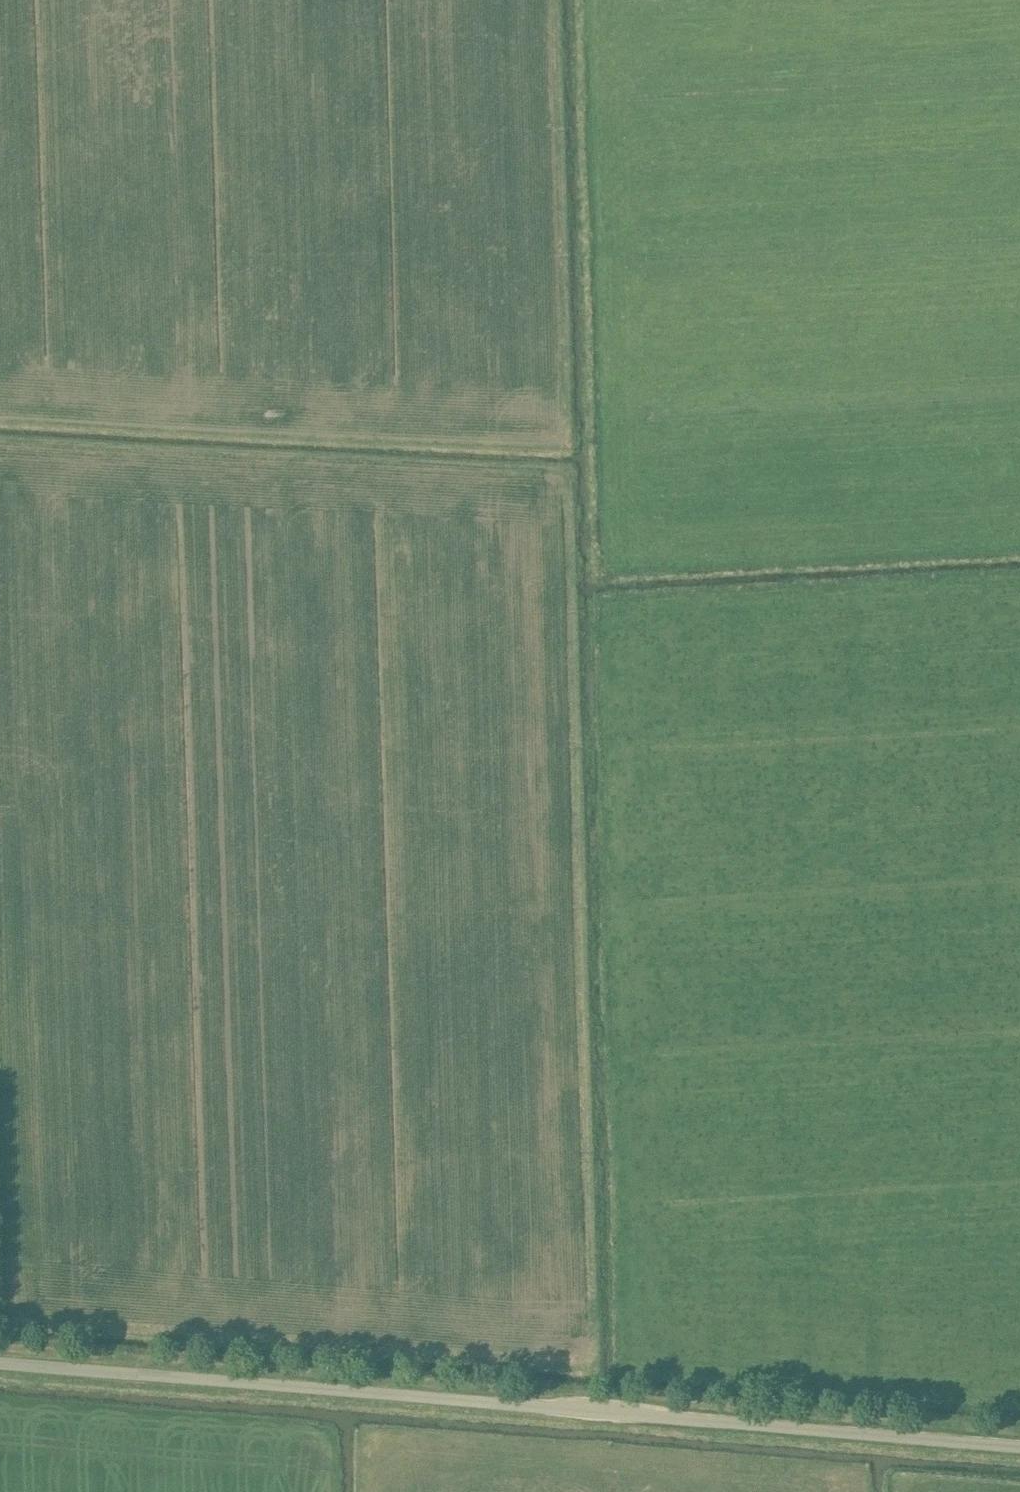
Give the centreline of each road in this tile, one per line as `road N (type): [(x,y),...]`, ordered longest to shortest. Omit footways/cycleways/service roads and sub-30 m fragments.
road 1 (unclassified): [(1019,1449),(0,1367)]

